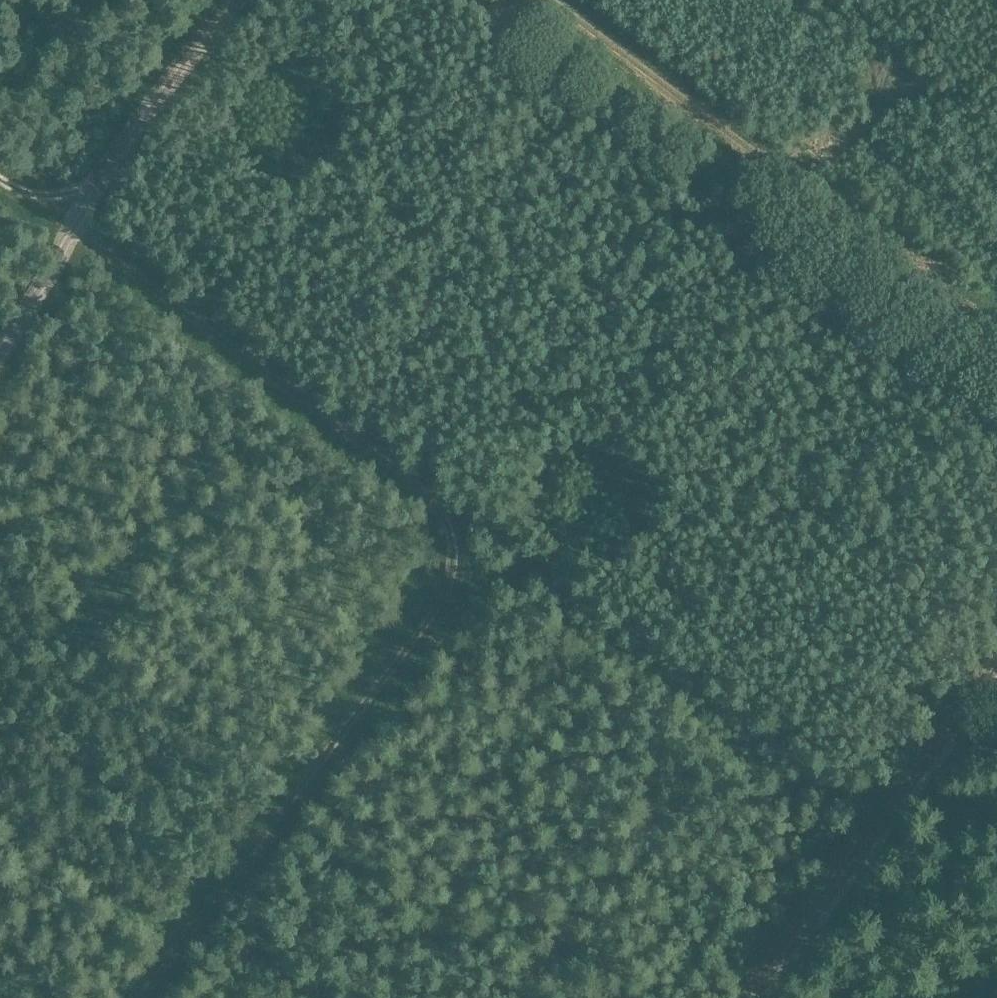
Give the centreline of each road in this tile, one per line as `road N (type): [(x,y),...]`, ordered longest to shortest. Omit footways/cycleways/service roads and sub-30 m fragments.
road 1 (track): [(745,997),(996,659)]

